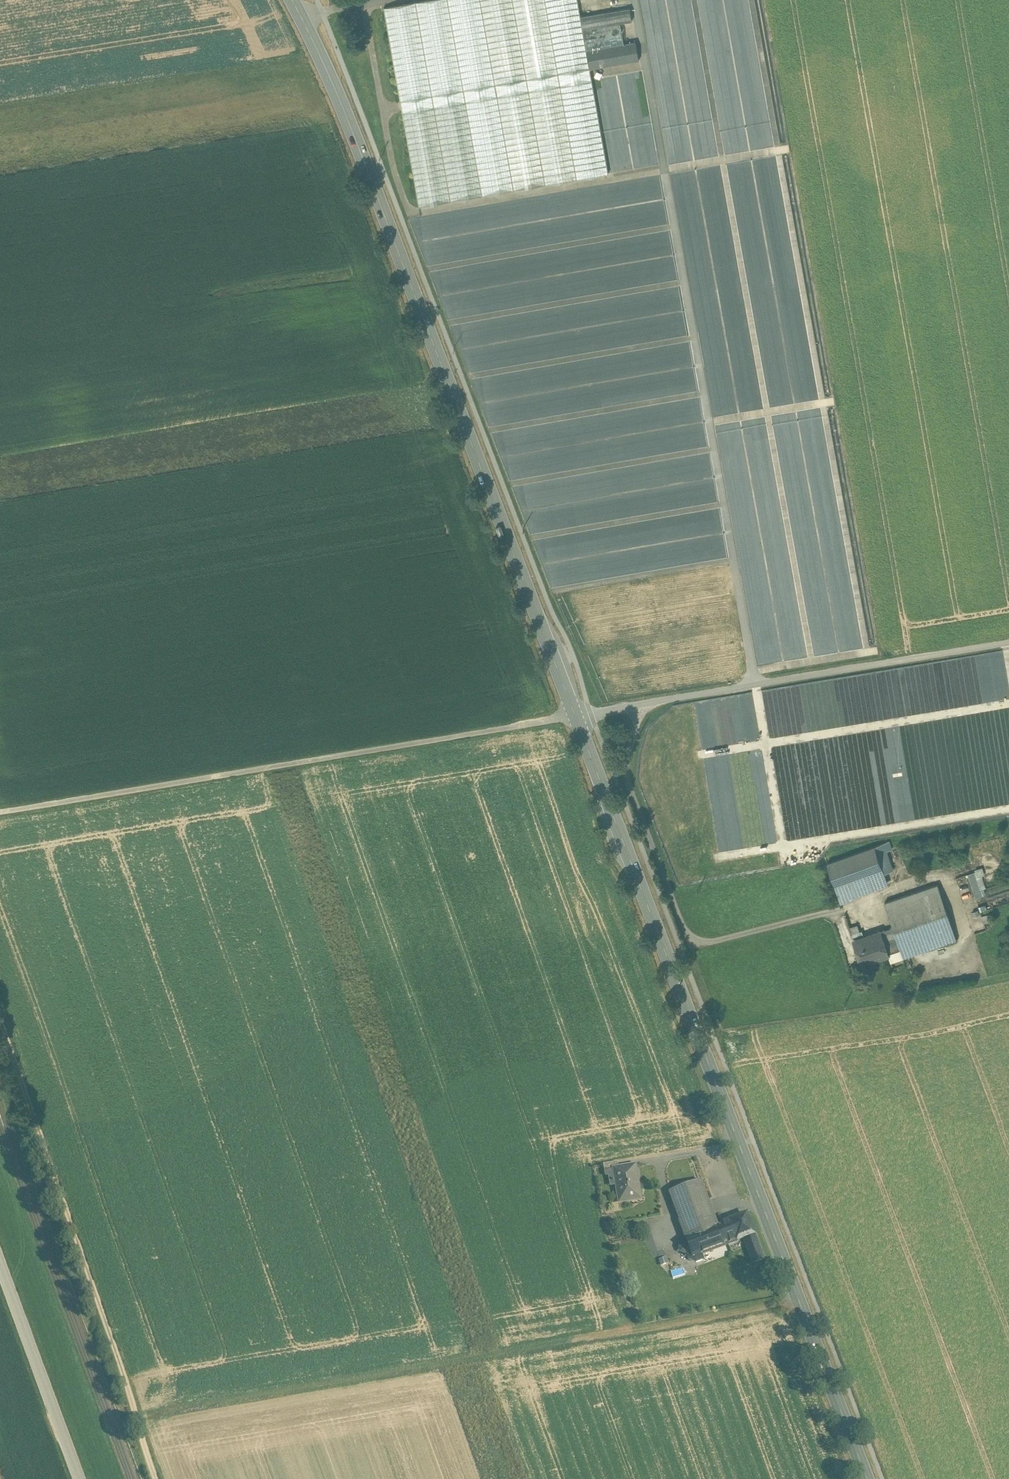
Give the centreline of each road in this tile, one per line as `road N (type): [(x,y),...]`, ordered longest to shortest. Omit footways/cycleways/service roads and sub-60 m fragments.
road 1 (primary): [(576,714),(867,1478)]
road 2 (primary): [(291,0),(360,150),(576,714)]
road 3 (track): [(0,811),(576,714)]
road 4 (track): [(0,1023),(157,1478)]
road 5 (unclassified): [(576,714),(1008,643)]
road 6 (unclassified): [(76,1478),(0,1270)]

